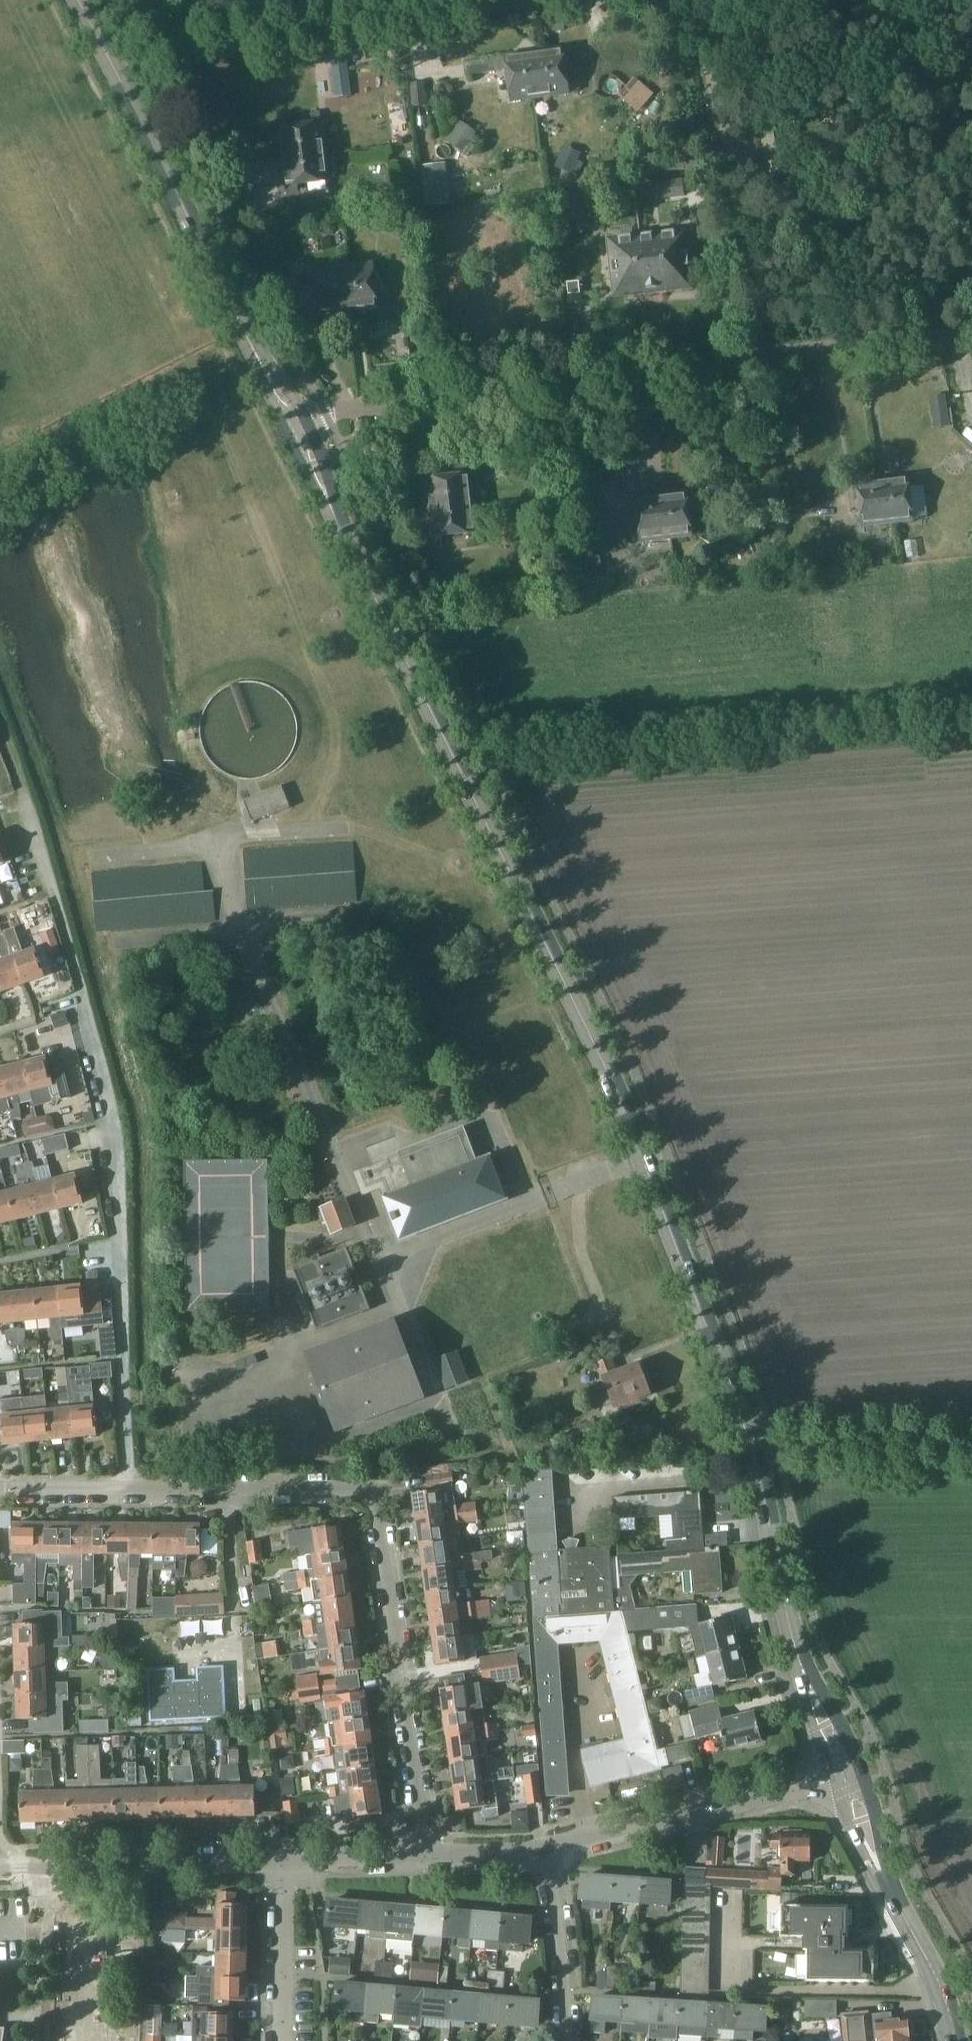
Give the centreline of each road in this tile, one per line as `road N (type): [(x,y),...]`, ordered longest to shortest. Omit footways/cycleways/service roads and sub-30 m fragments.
road 1 (secondary): [(843,1769),(795,1647),(754,1450),(622,1103),(297,423)]
road 2 (residential): [(425,1857),(375,1489),(0,1495)]
road 3 (residential): [(297,423),(769,359)]
road 4 (secondary): [(297,423),(79,0)]
road 5 (residential): [(527,0),(139,59)]
road 6 (residential): [(769,359),(703,36),(680,0)]
road 7 (unclassified): [(544,1850),(843,1769)]
road 8 (secondary): [(953,2040),(932,1971),(843,1769)]
road 9 (unclassified): [(0,1867),(282,1866)]
road 10 (track): [(971,1450),(754,1450)]
road 11 (residential): [(971,333),(769,359)]
road 12 (residential): [(567,2040),(544,1850)]
road 13 (residential): [(281,2040),(282,1866)]
road 14 (unclassified): [(282,1866),(425,1857)]

